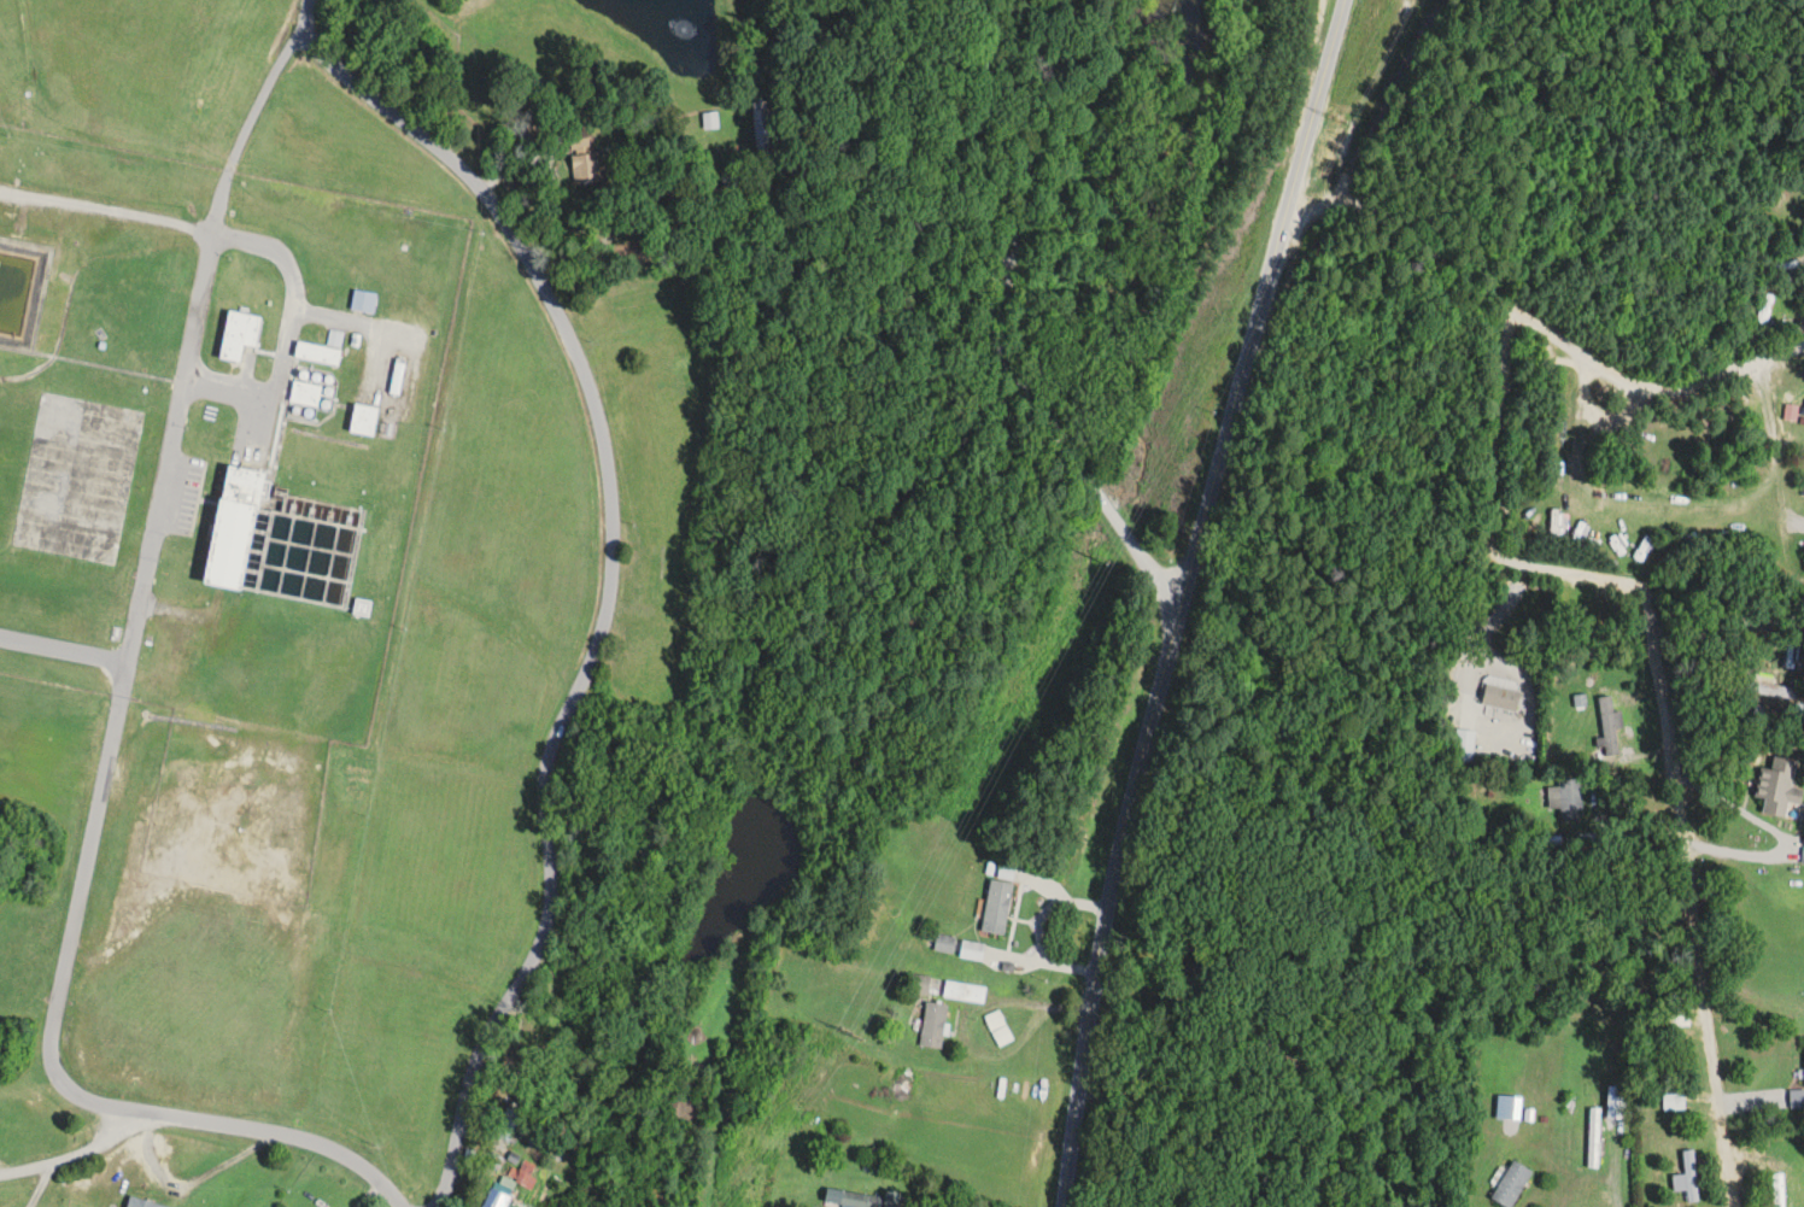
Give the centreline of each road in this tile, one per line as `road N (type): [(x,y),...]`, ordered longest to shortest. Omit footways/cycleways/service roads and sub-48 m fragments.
road 1 (residential): [(398,1205),(502,950),(584,686),(615,525),(598,411),(521,247),(456,156),(341,74),(306,34)]
road 2 (tertiary): [(1066,1206),(1109,898),(1140,760),(1343,0)]
road 3 (residential): [(158,1111),(81,1089),(60,1019),(169,510),(217,239),(254,119),(306,34)]
road 4 (residential): [(1510,306),(1489,544),(1523,568),(1628,585),(1650,609),(1733,1206)]
road 5 (residential): [(1281,225),(1328,206),(1375,210),(1510,306),(1620,374),(1659,388),(1702,383),(1803,343)]
road 6 (residential): [(399,1206),(345,1146),(265,1121),(158,1111),(69,1160),(0,1174)]

